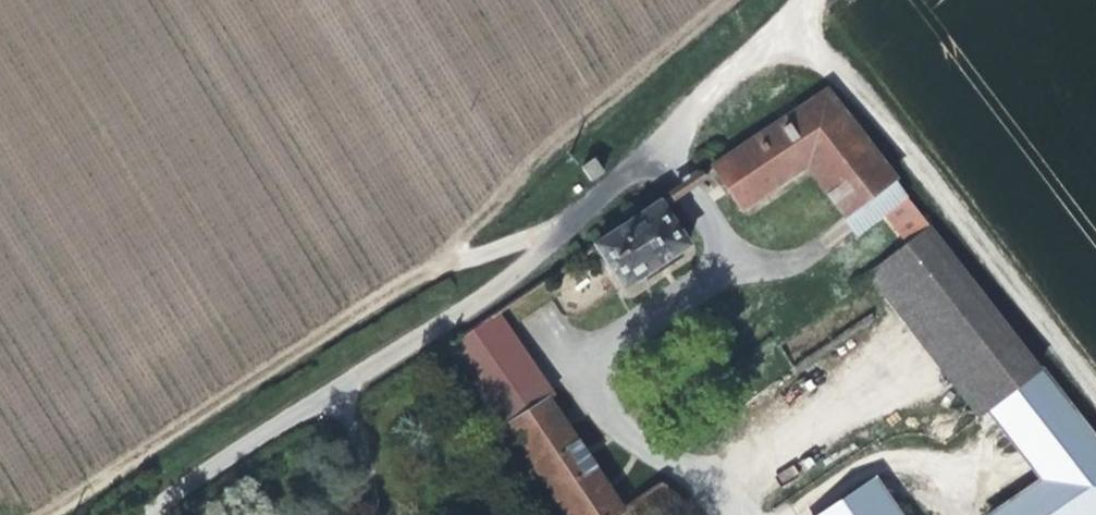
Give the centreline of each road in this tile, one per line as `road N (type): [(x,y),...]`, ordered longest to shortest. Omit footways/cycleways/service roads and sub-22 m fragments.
road 1 (track): [(129,514),(473,292),(559,226),(790,11)]
road 2 (track): [(1095,407),(790,11)]
road 3 (track): [(36,514),(446,262)]

